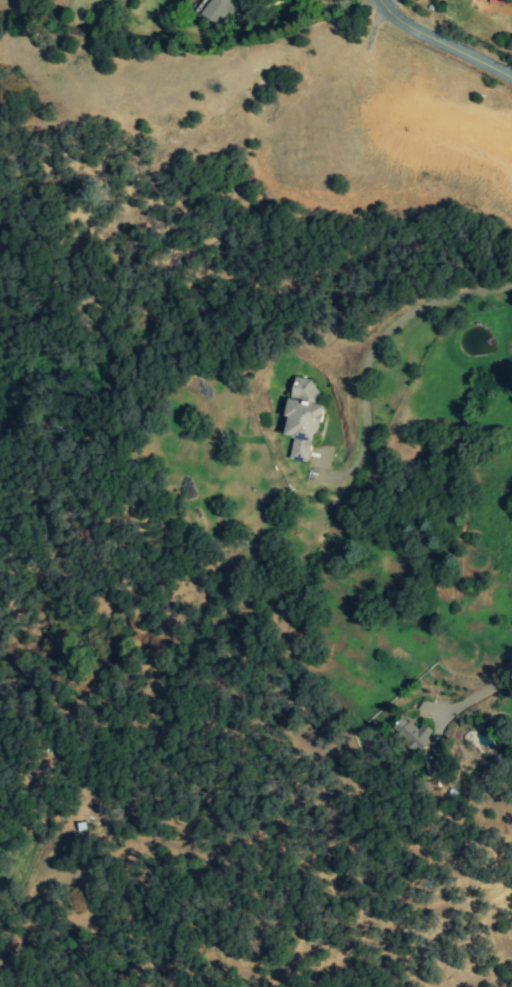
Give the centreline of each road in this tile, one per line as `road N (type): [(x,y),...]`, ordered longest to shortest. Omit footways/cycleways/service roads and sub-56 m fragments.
road 1 (residential): [(511,80),(403,25),(380,0)]

